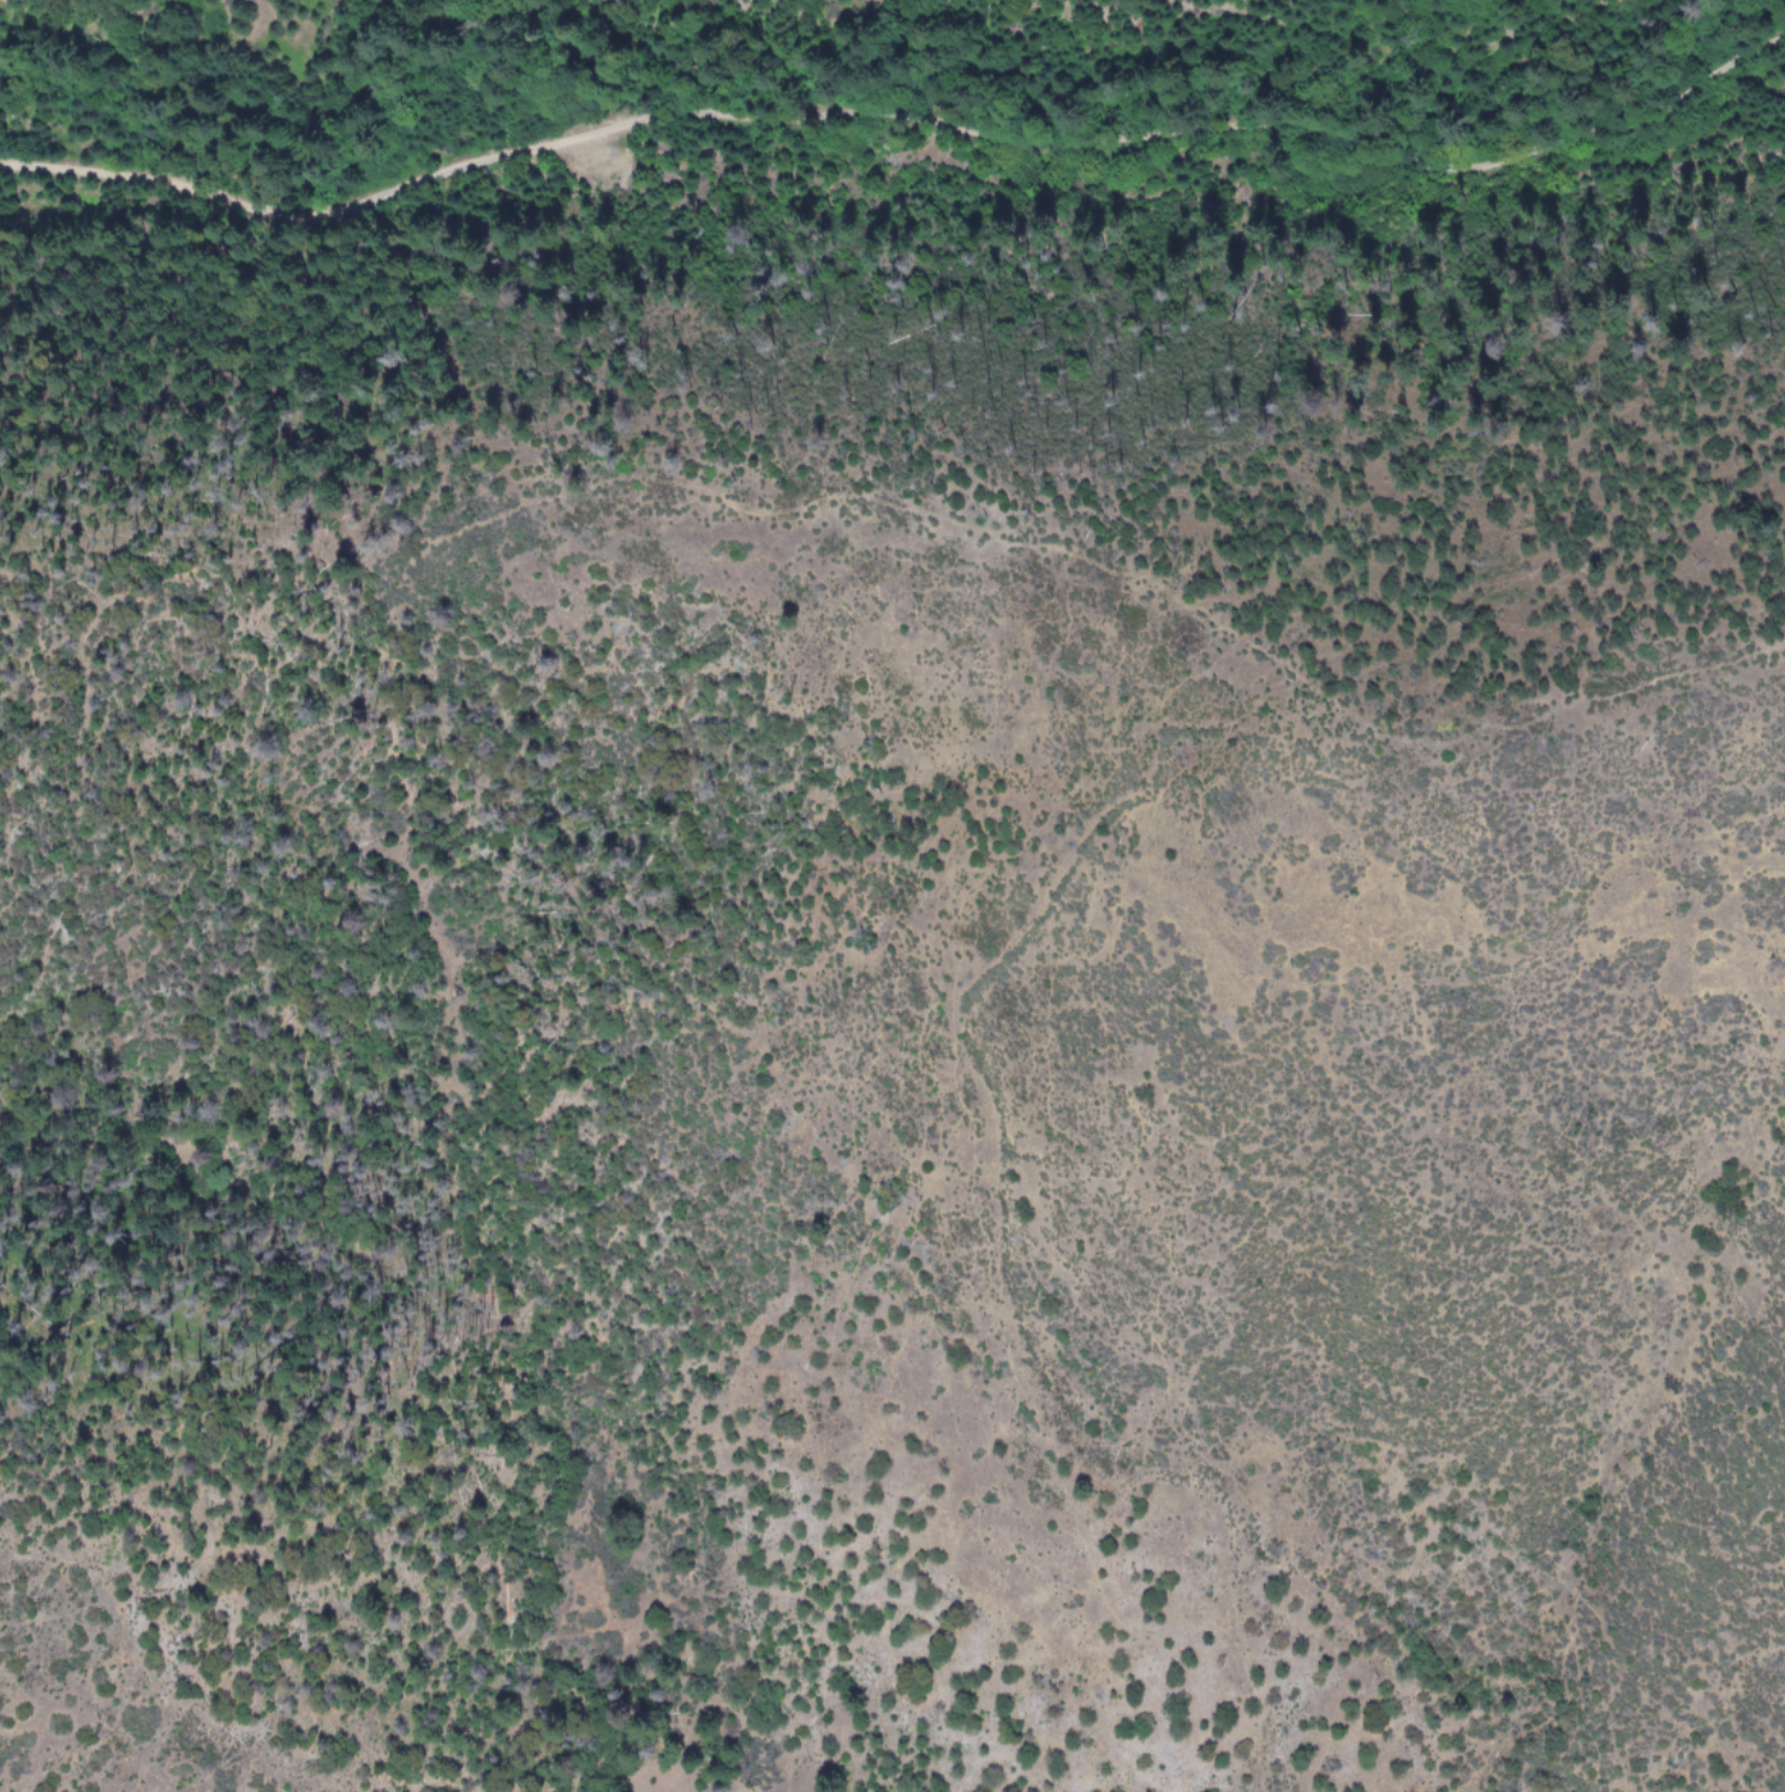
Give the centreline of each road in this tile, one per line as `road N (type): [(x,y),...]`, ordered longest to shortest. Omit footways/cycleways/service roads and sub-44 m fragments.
road 1 (residential): [(1784,33),(1610,135),(1423,175),(1170,141),(818,119),(608,150),(359,229),(169,171),(0,158)]

